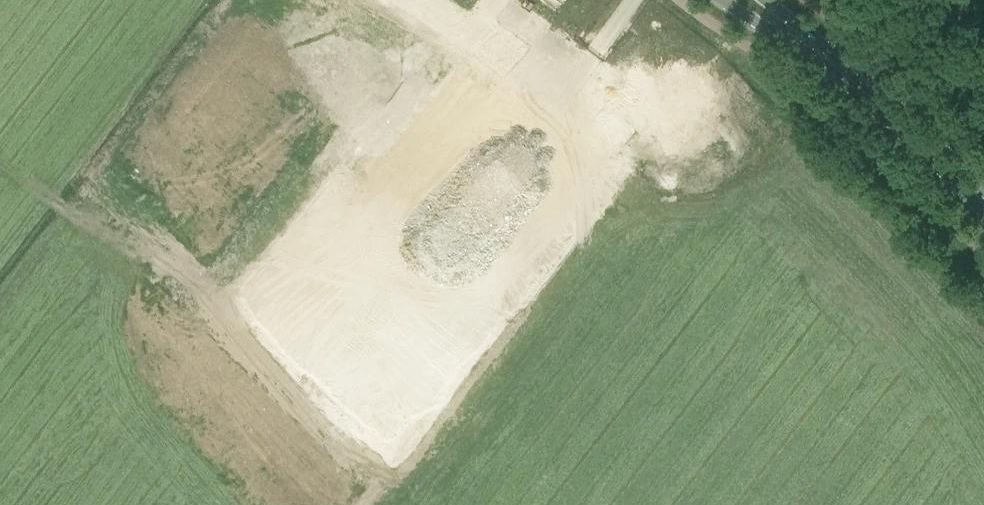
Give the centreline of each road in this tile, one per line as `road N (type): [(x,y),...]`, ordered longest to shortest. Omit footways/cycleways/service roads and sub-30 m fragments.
road 1 (secondary): [(983,203),(913,131),(792,36)]

